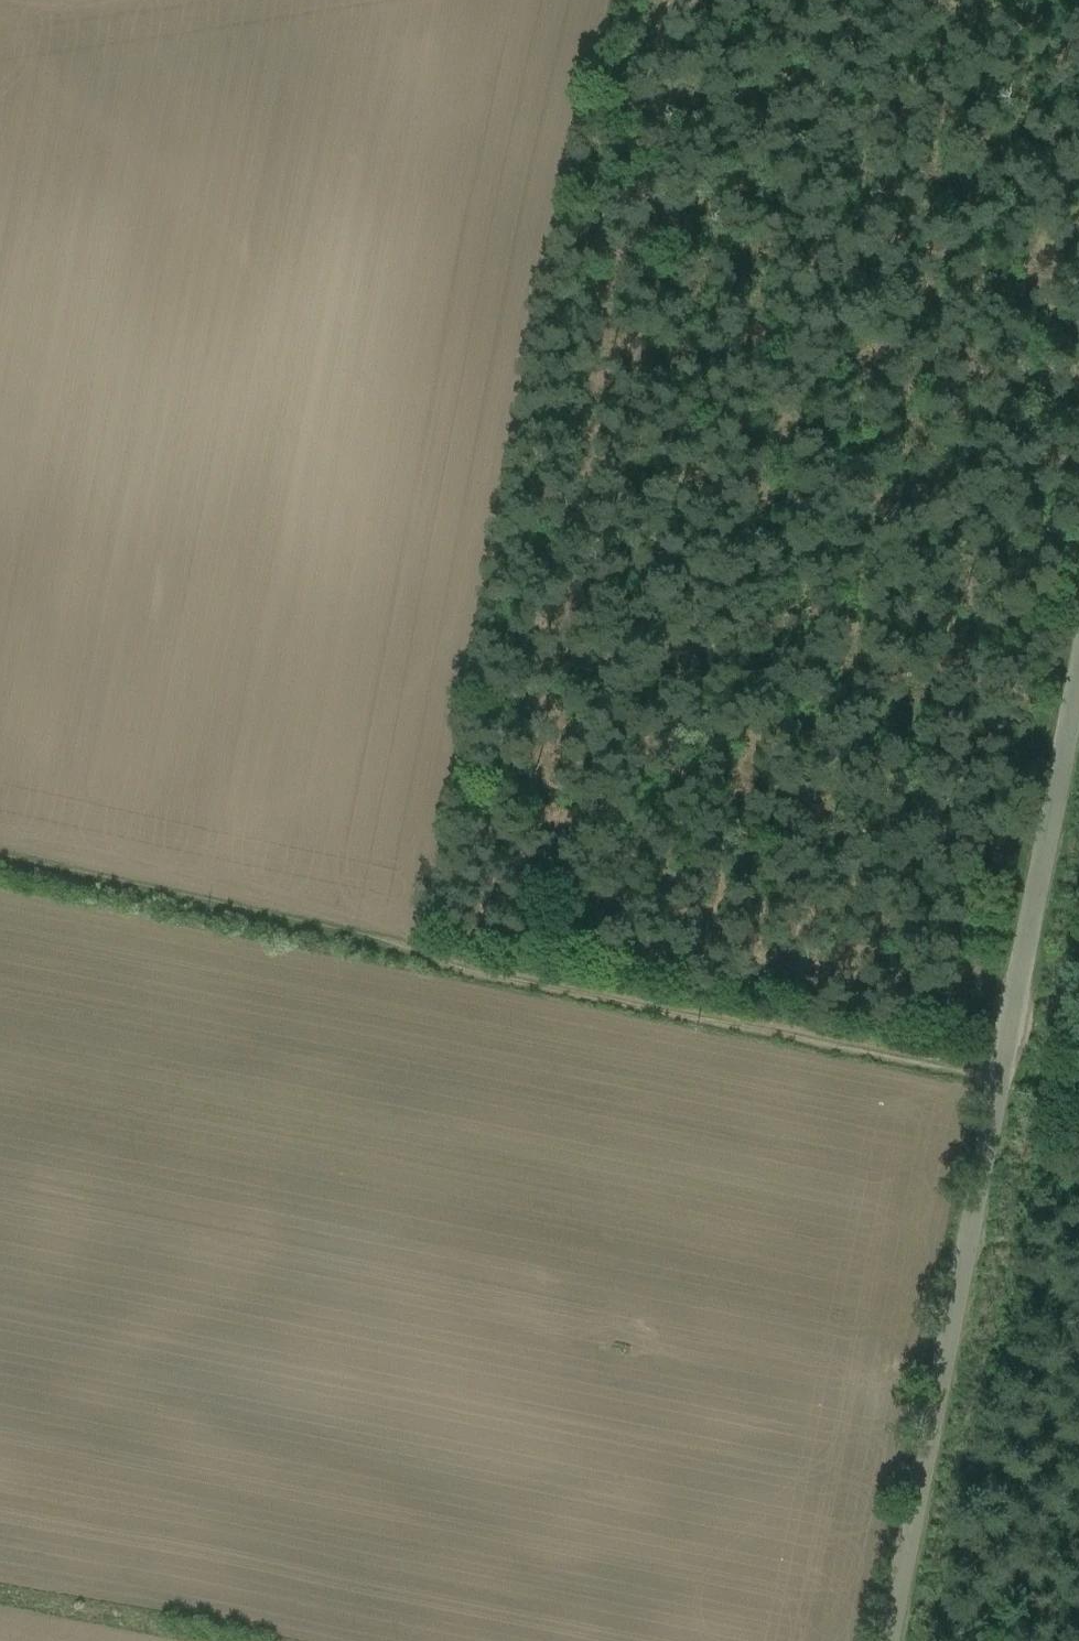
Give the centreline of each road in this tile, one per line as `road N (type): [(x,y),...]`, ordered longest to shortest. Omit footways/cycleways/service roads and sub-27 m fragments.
road 1 (unclassified): [(892,1640),(1078,696)]

